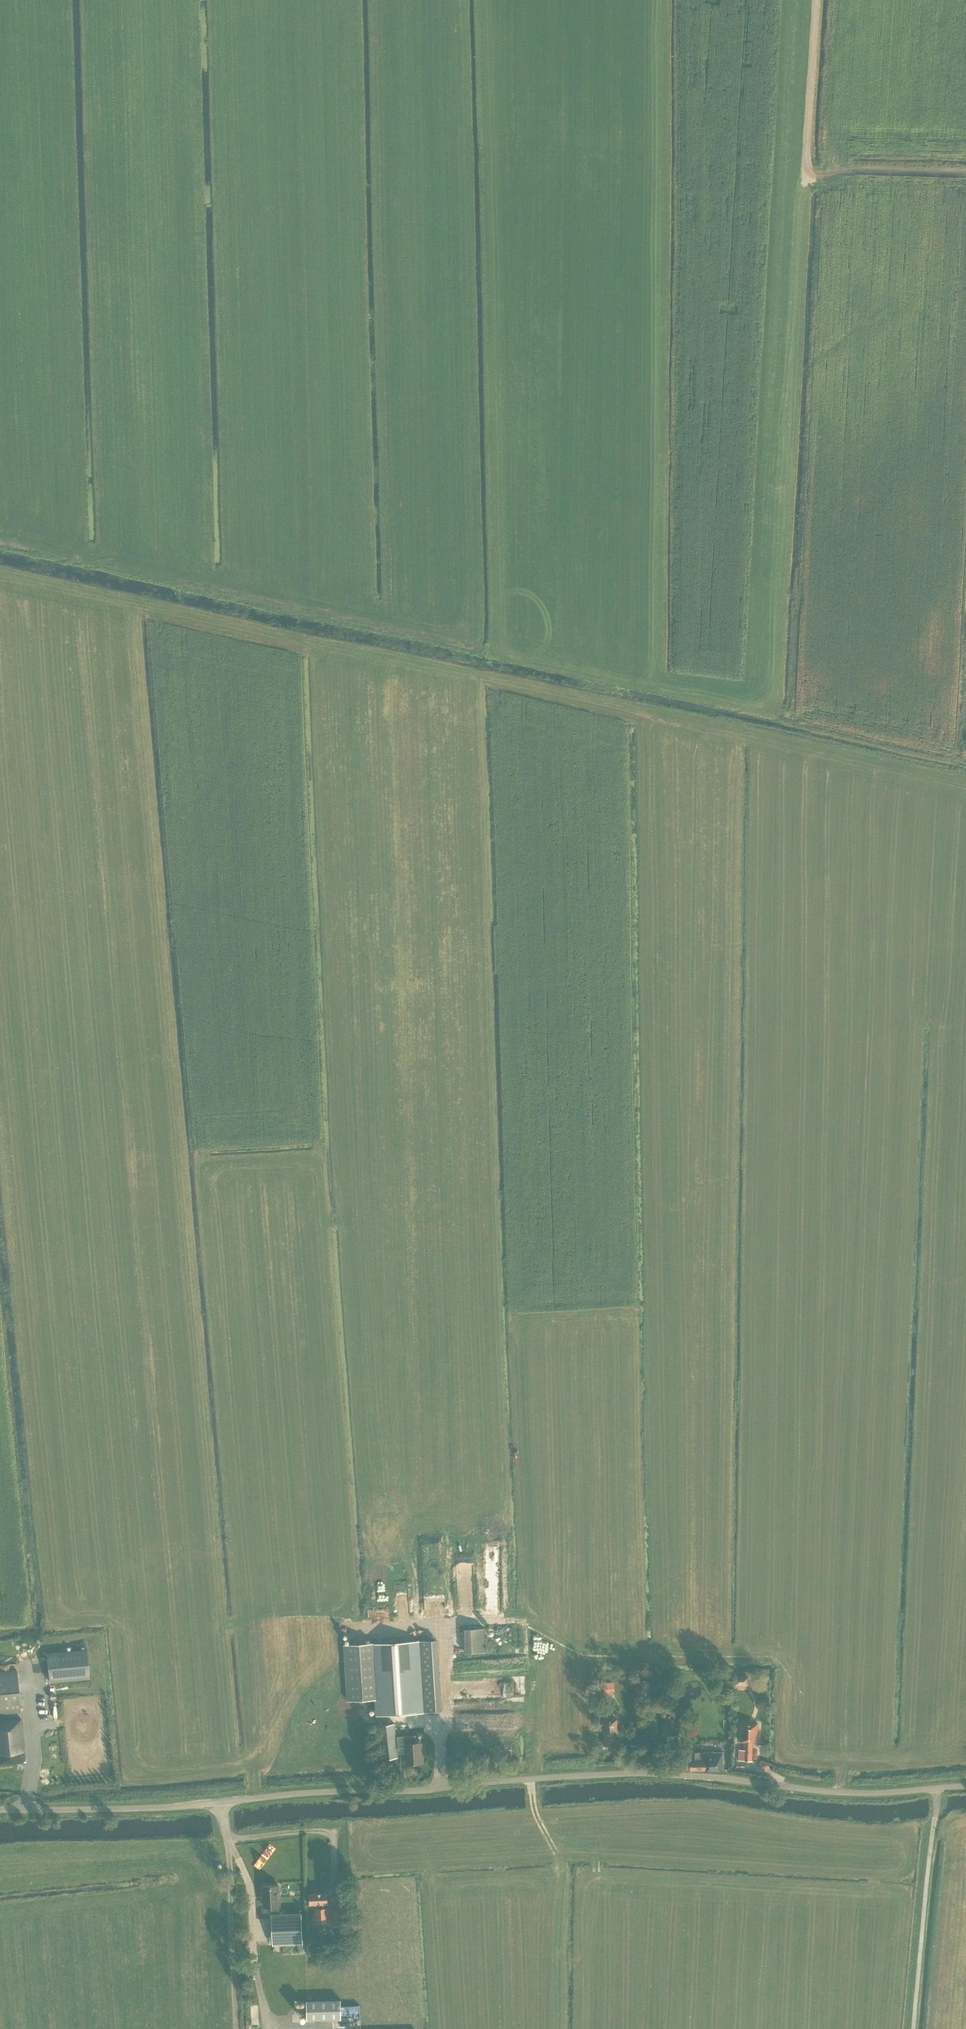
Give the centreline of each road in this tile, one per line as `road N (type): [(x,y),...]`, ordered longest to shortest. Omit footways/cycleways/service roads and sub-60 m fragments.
road 1 (unclassified): [(0,1808),(153,1807),(611,1774),(851,1792),(965,1786)]
road 2 (track): [(220,1801),(254,1925),(263,1930)]

